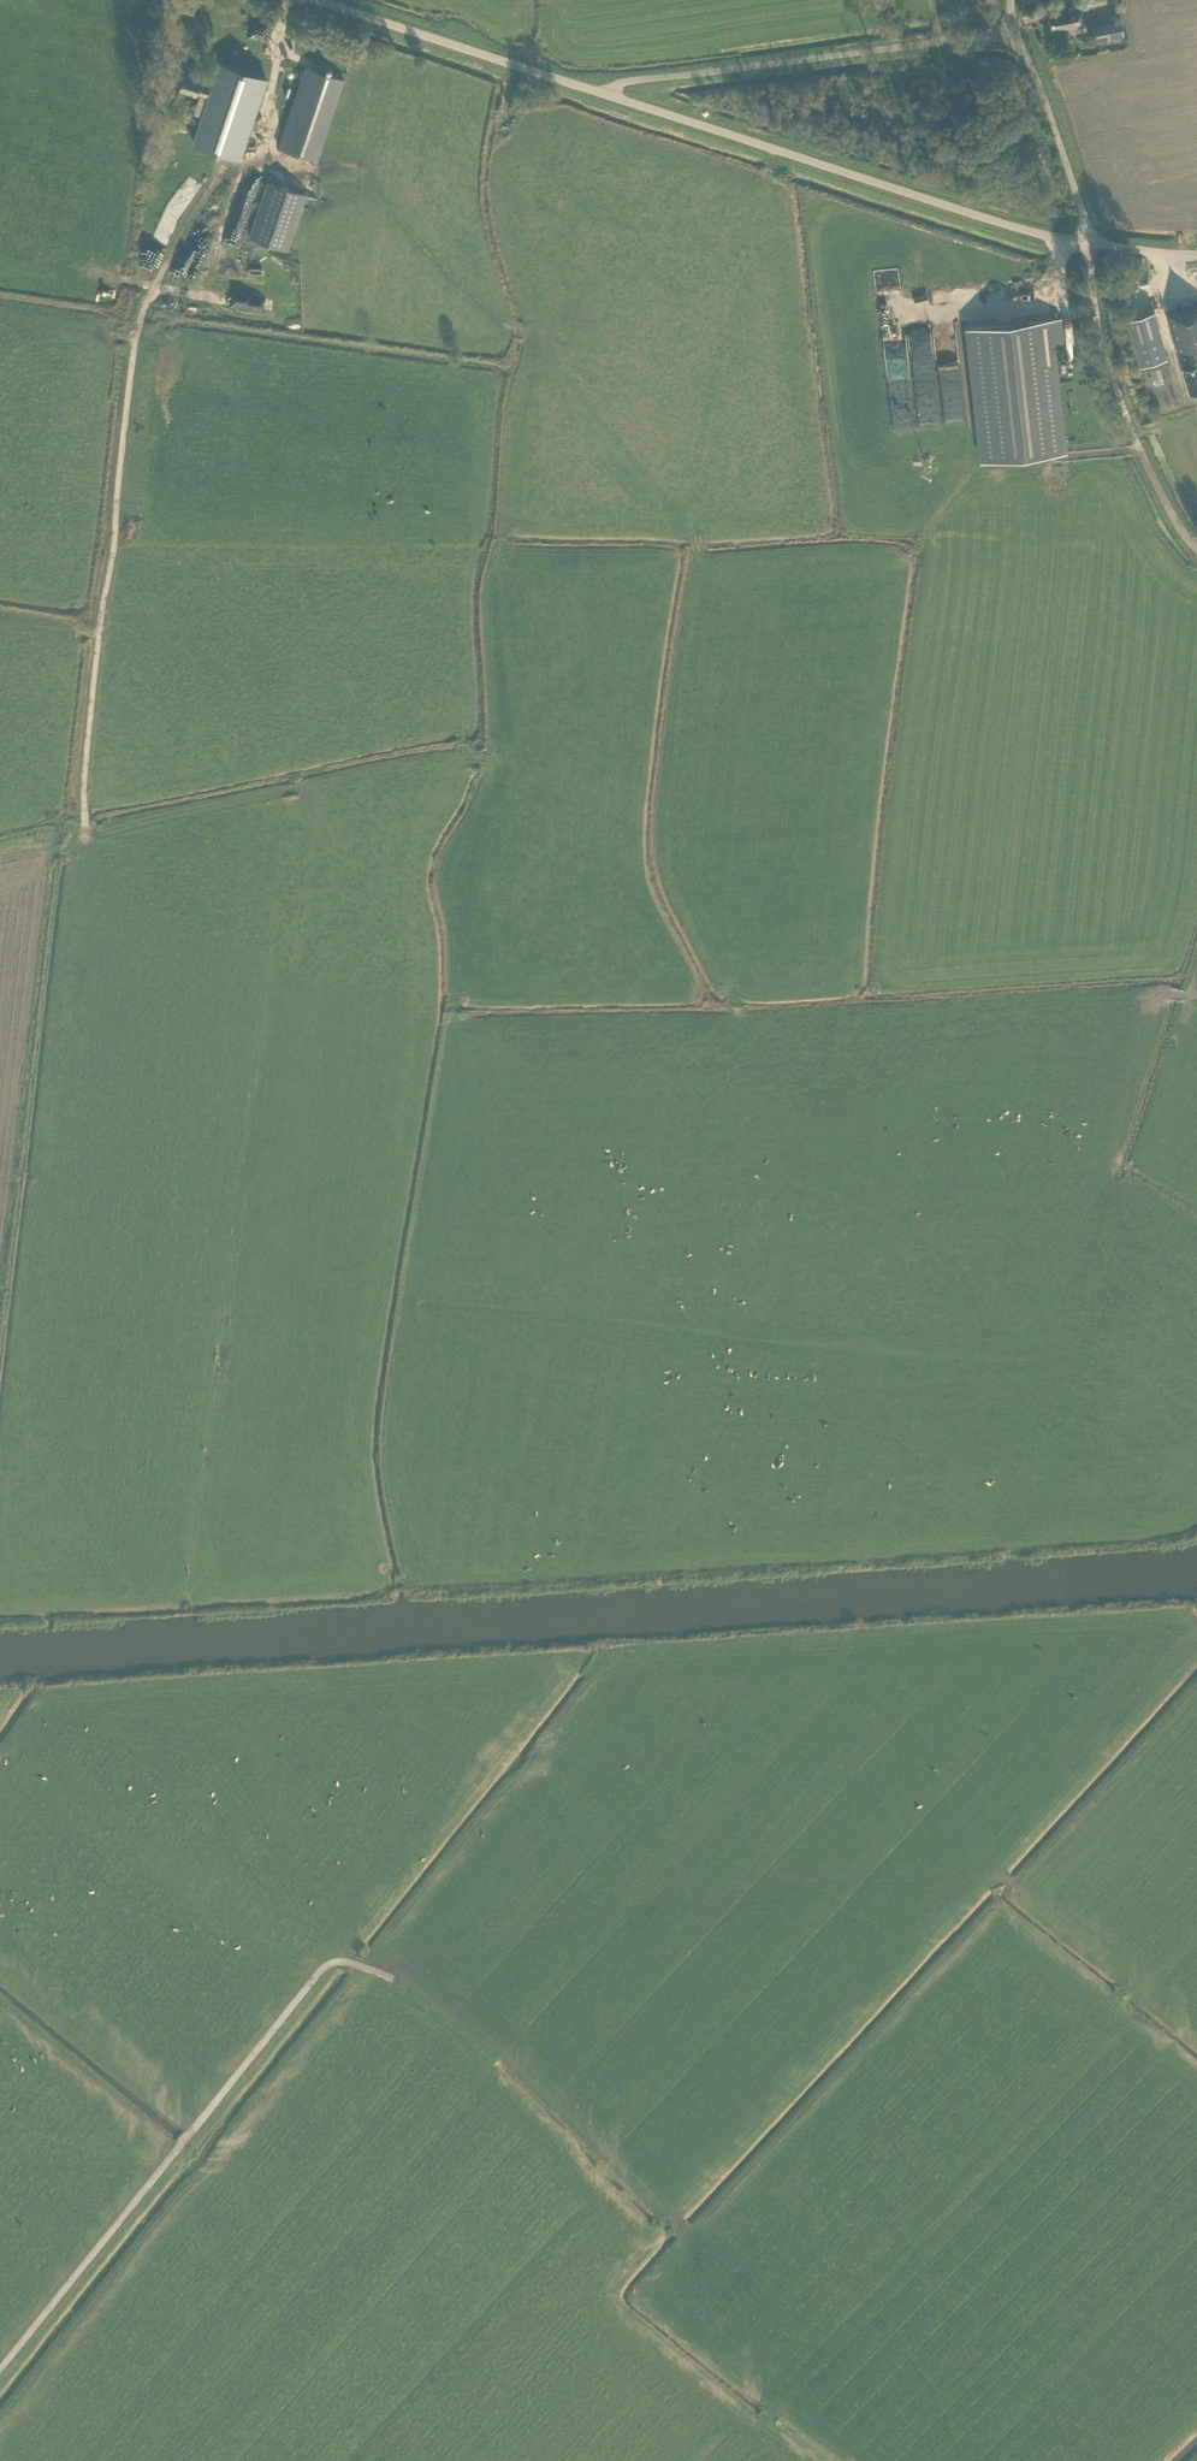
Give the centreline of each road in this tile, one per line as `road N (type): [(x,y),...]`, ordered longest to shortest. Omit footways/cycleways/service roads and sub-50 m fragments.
road 1 (unclassified): [(1095,247),(607,97)]
road 2 (unclassified): [(607,97),(629,82),(1017,31)]
road 3 (unclassified): [(607,97),(313,0)]
road 4 (unclassified): [(1095,247),(1017,31)]

